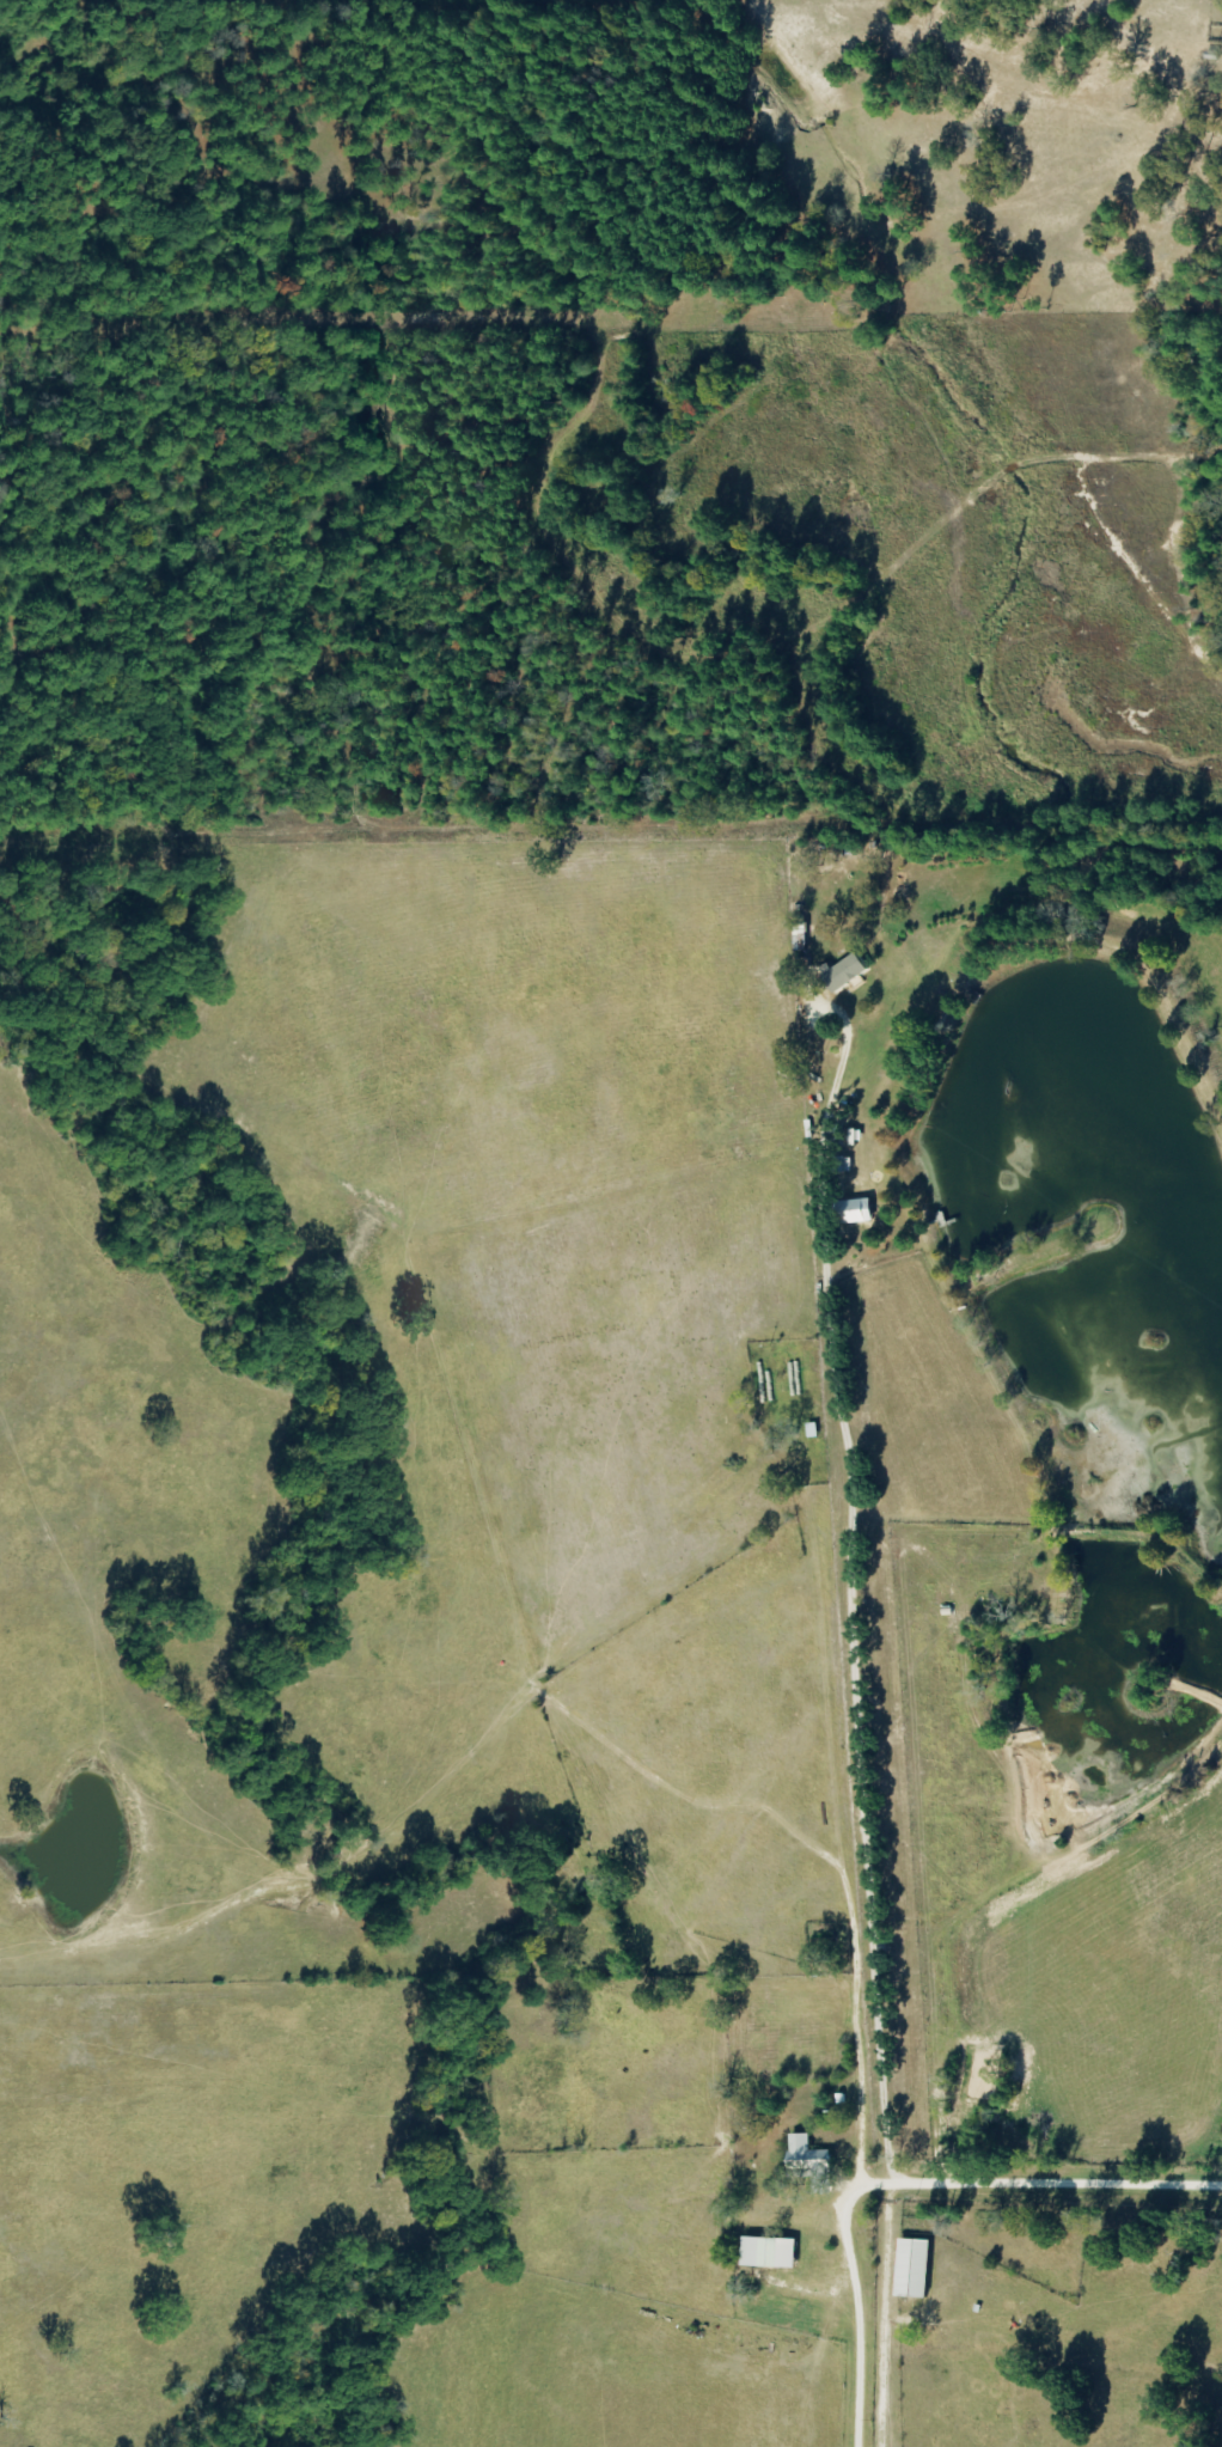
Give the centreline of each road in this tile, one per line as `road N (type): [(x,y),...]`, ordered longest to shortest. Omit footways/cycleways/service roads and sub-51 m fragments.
road 1 (residential): [(850,2446),(850,2195),(897,2172),(1221,2177)]

